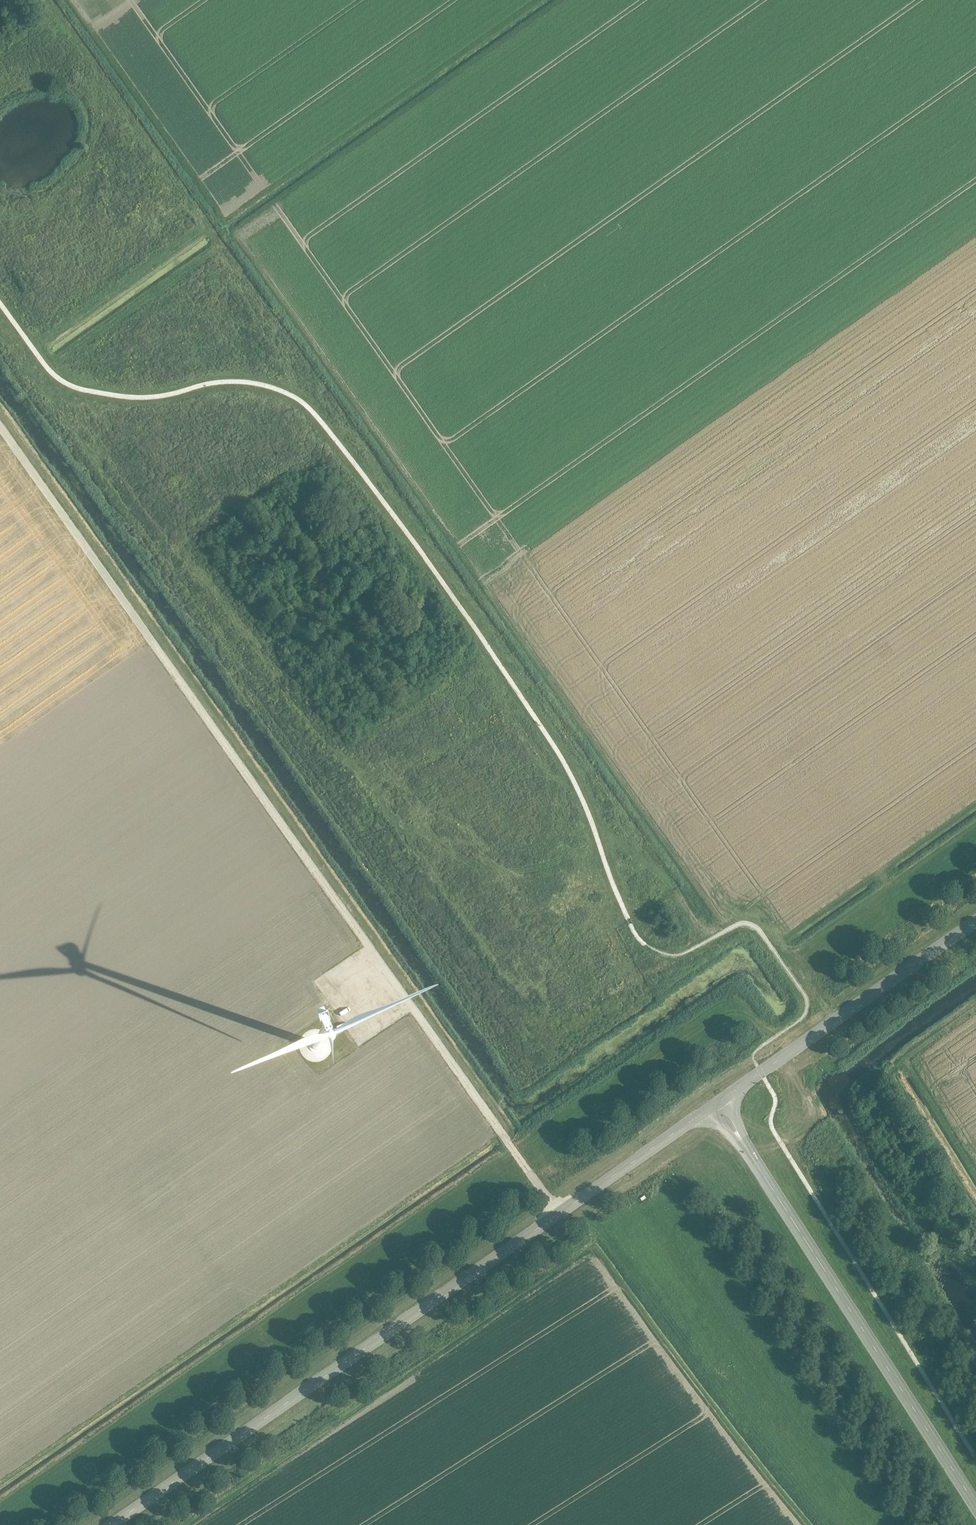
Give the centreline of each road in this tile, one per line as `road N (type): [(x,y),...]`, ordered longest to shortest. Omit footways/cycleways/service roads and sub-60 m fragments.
road 1 (tertiary): [(112,1524),(718,1104)]
road 2 (tertiary): [(975,1506),(718,1104)]
road 3 (unclassified): [(718,1104),(975,922)]

